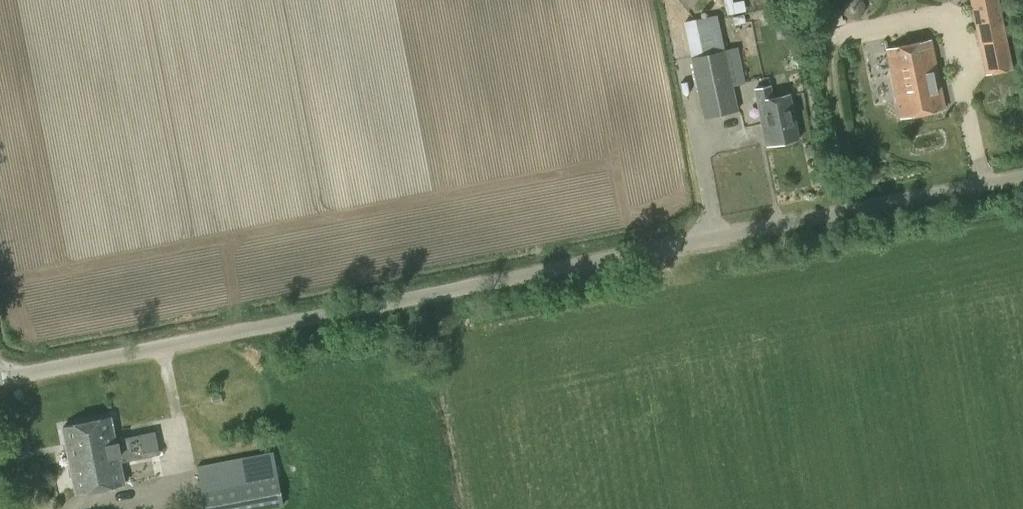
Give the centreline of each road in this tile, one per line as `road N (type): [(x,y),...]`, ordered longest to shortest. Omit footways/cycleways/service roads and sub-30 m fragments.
road 1 (unclassified): [(0,379),(1022,176)]

